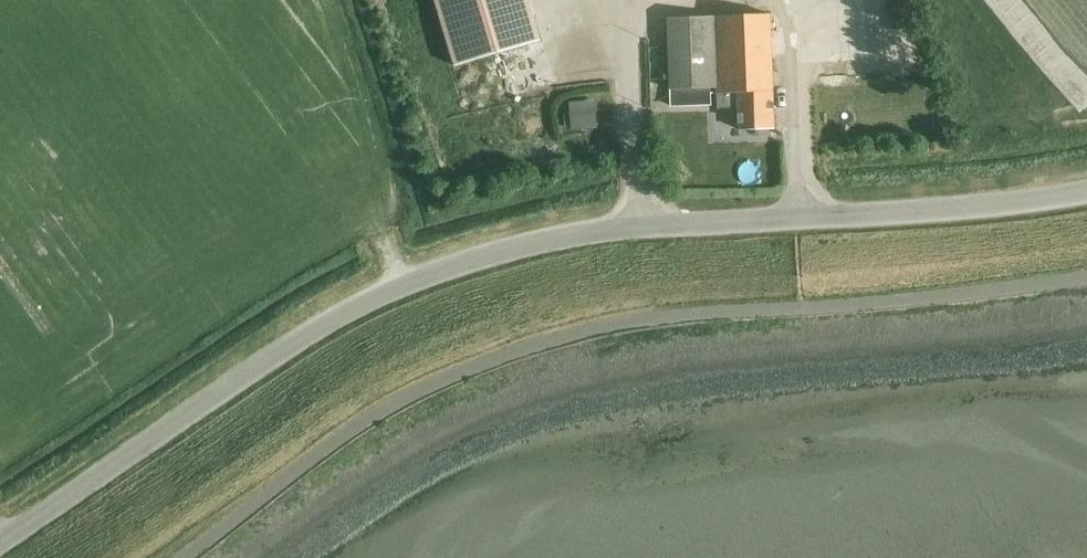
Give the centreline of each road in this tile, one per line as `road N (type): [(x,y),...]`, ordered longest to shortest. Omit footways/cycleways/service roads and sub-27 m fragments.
road 1 (unclassified): [(0,529),(248,355),(388,270),(551,228),(885,210),(1086,187)]
road 2 (unclassified): [(199,557),(365,425),(555,350),(736,324),(1086,297)]

